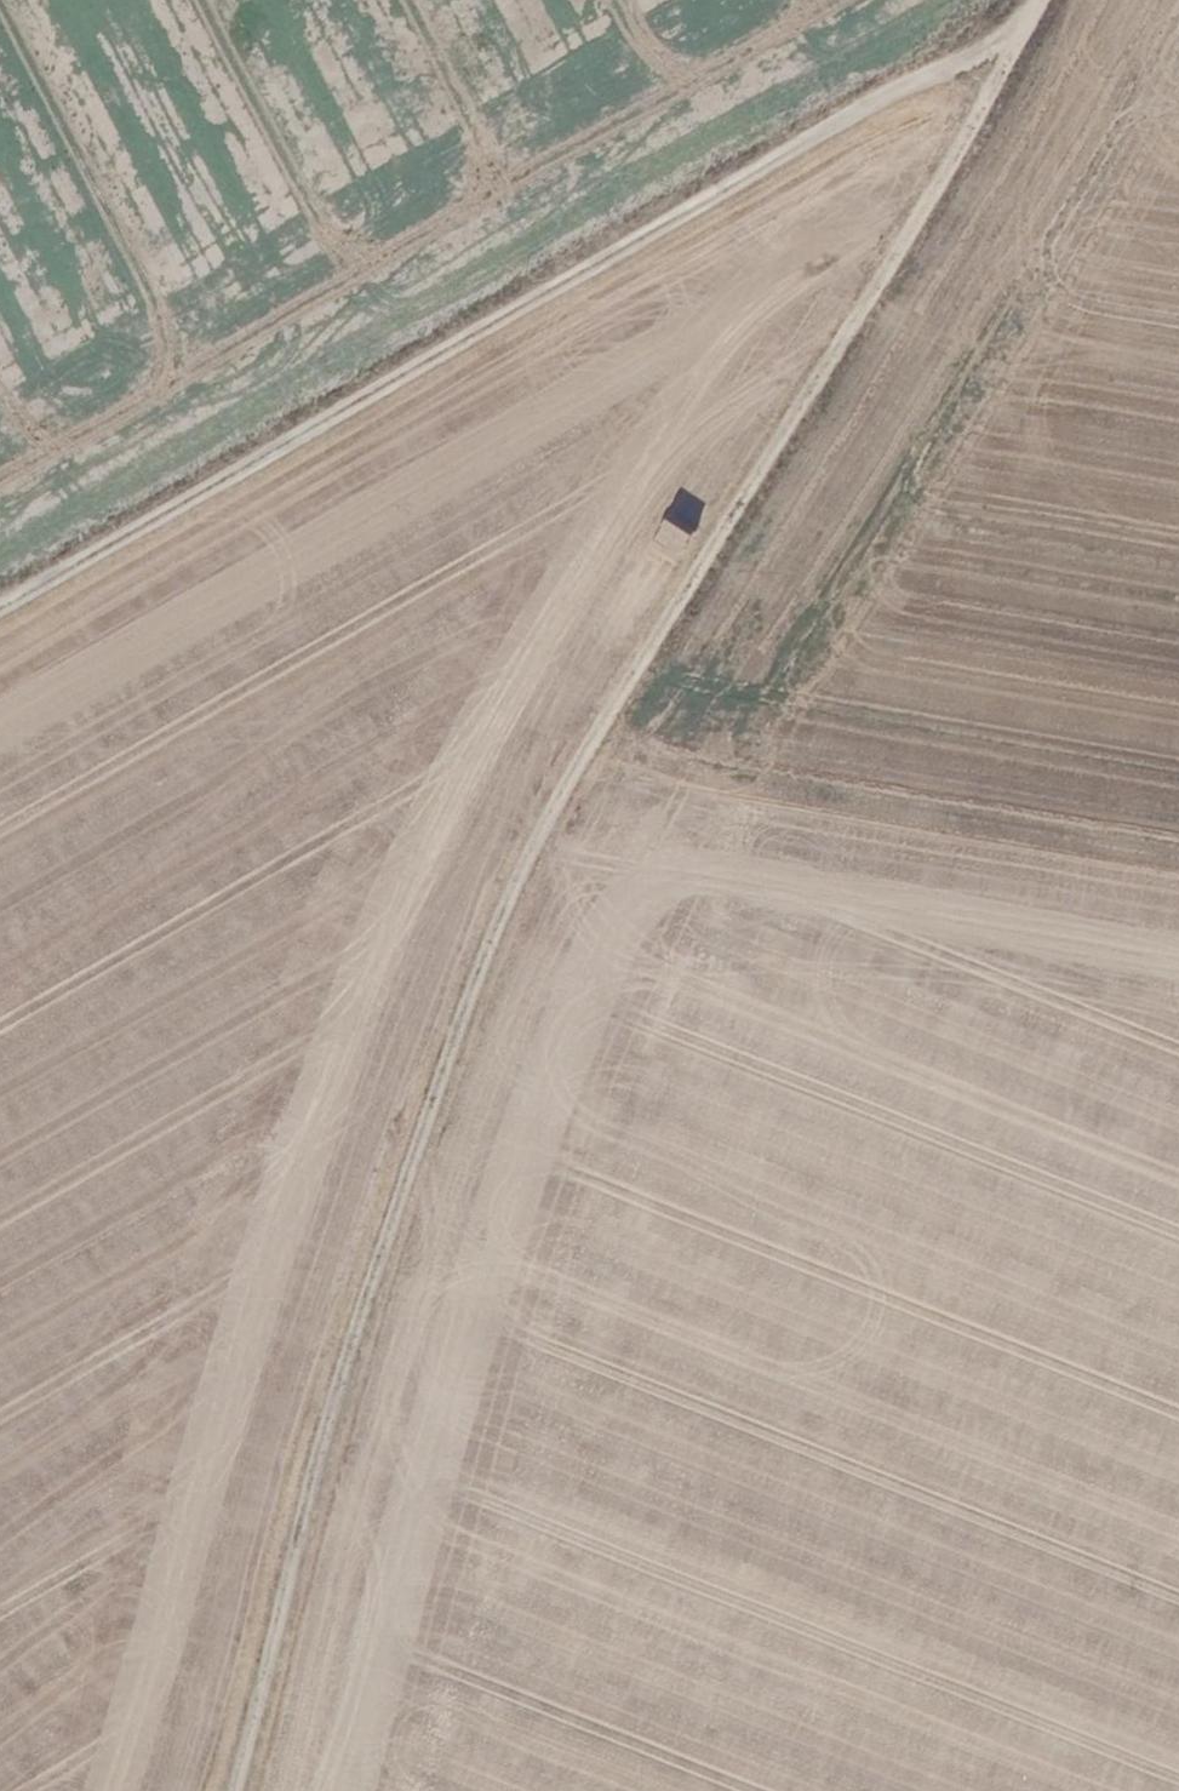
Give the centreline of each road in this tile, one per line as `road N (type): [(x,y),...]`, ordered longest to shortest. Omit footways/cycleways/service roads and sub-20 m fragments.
road 1 (track): [(0,616),(871,101),(1025,29)]

